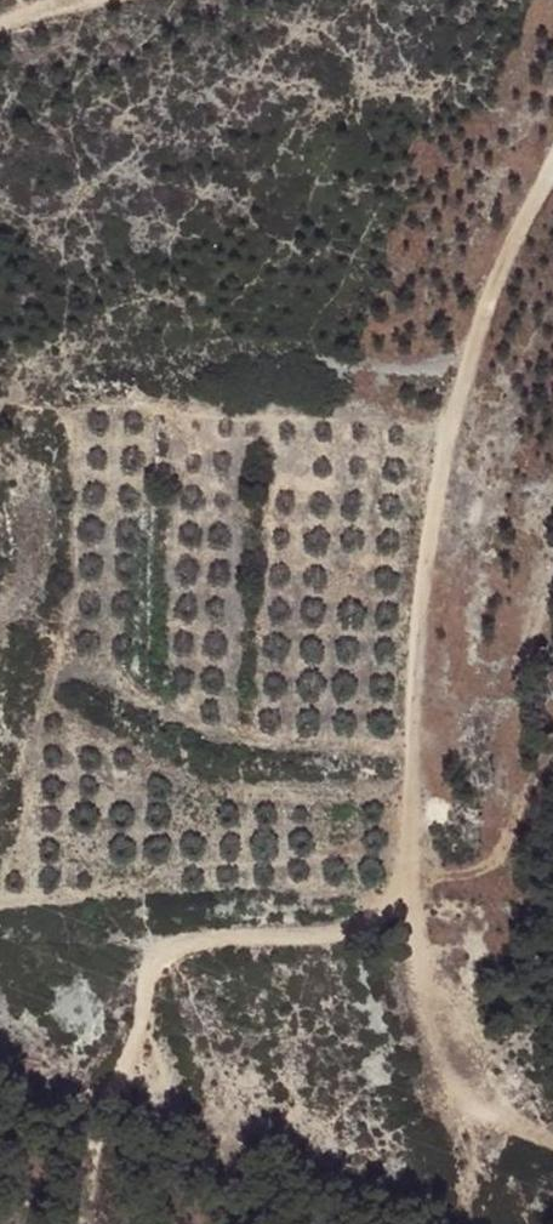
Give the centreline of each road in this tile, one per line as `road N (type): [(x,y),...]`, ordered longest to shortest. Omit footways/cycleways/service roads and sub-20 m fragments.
road 1 (track): [(552,178),(478,334),(445,480),(423,615),(410,878),(385,921),(312,942),(167,951),(102,1140),(88,1223)]
road 2 (track): [(385,921),(469,1104),(552,1140)]

